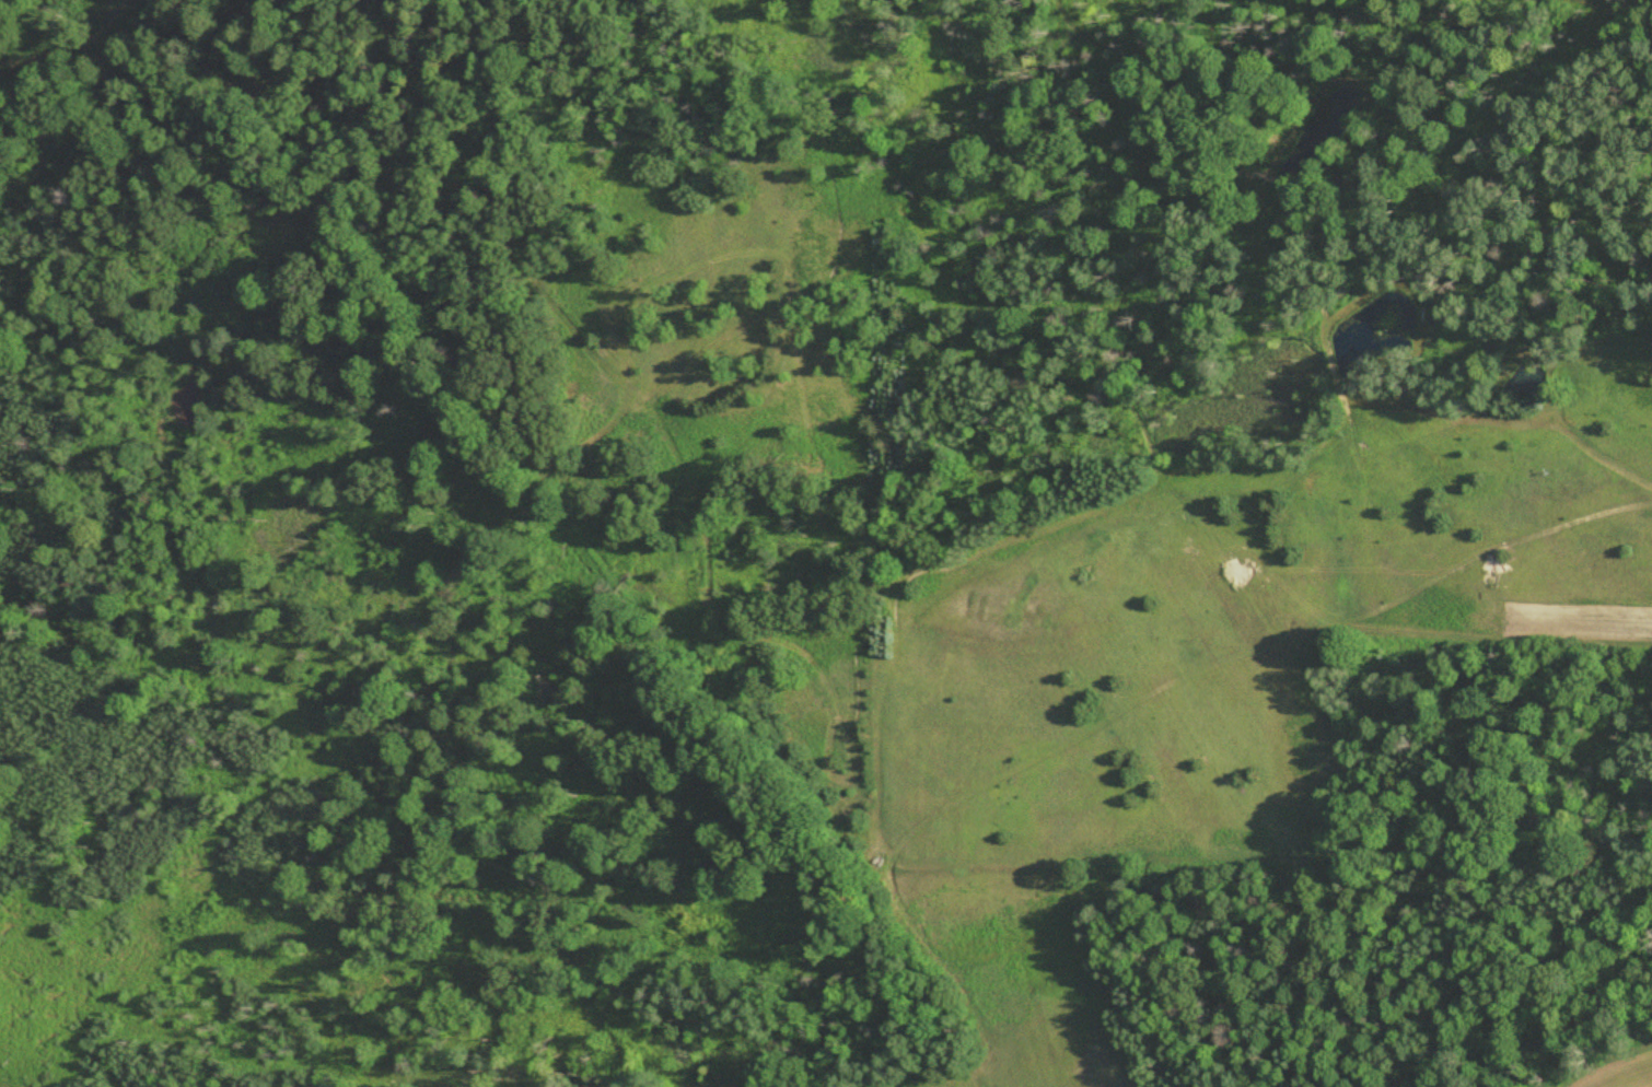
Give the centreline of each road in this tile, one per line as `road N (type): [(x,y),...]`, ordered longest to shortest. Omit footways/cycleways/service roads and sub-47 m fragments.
road 1 (track): [(509,0),(480,150),(489,192),(535,230),(557,302),(594,350),(637,383),(675,447),(696,492),(720,611),(802,643),(819,662),(852,740),(859,792),(853,848),(868,862),(894,852)]
road 2 (track): [(1651,498),(1494,546),(1376,610),(1170,680),(929,816),(894,852),(892,886),(904,916),(968,998)]
road 3 (track): [(512,442),(171,0)]
road 4 (track): [(512,442),(537,457),(567,455),(613,420),(637,383)]

